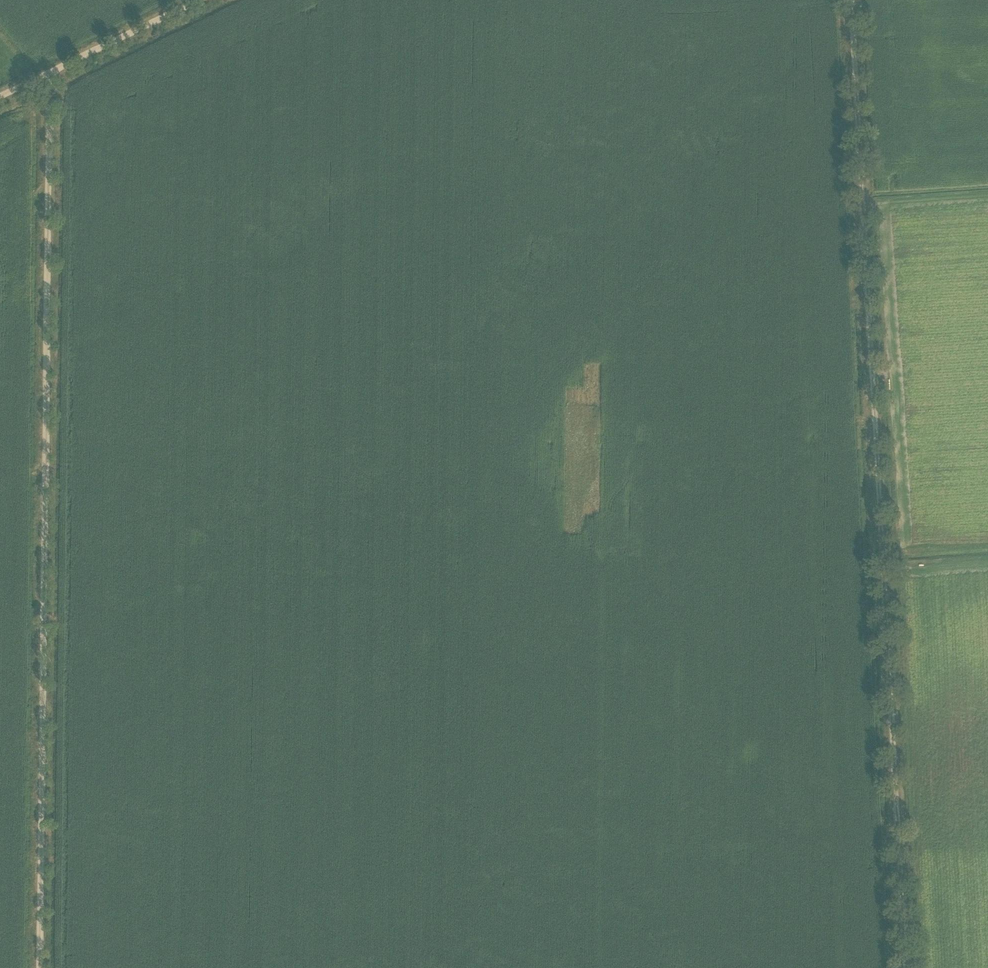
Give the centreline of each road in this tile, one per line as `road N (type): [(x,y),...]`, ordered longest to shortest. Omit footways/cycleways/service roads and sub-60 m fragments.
road 1 (track): [(906,967),(850,0)]
road 2 (track): [(40,967),(43,77)]
road 3 (track): [(198,0),(43,77)]

